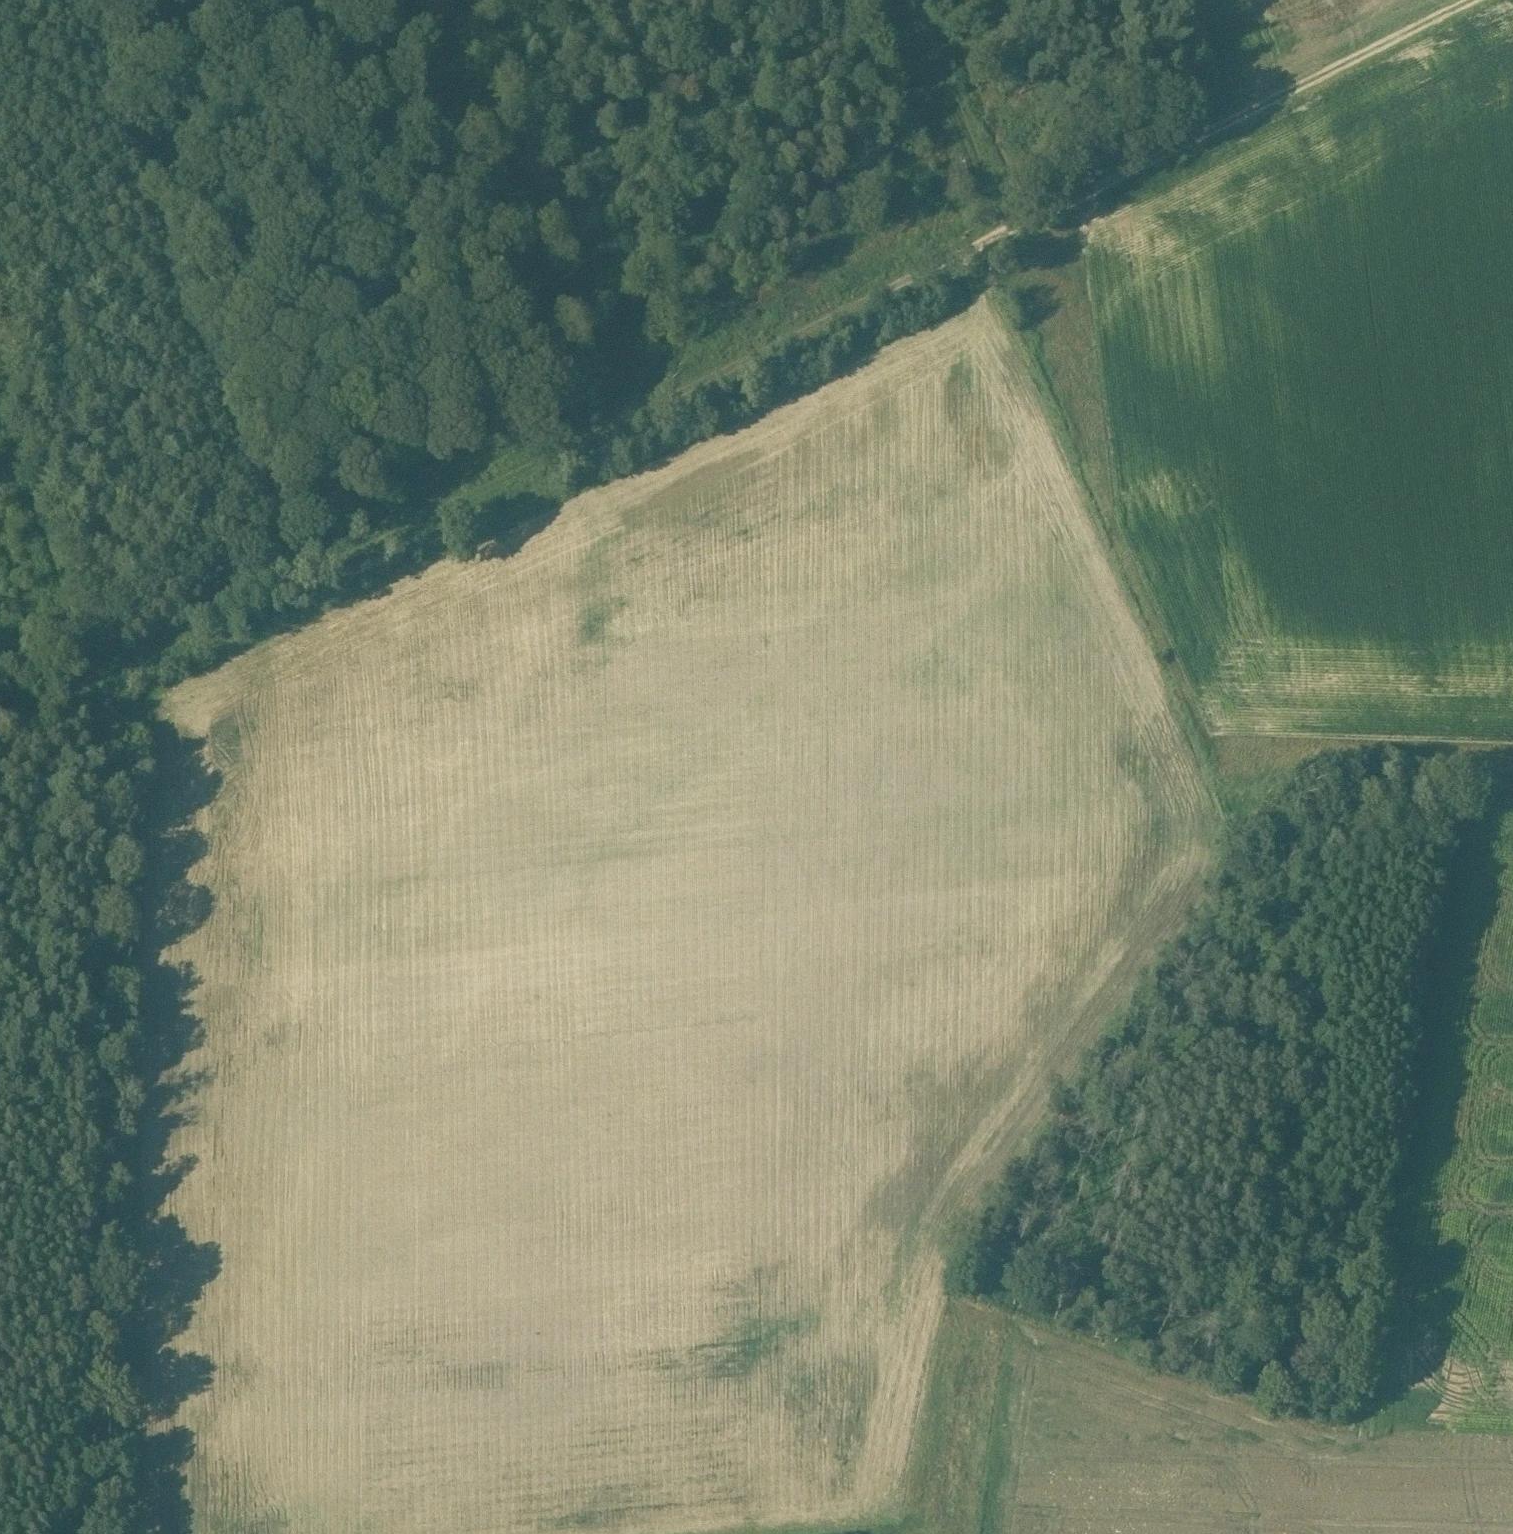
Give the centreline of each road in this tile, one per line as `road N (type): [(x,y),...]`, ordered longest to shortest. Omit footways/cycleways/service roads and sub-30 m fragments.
road 1 (track): [(0,725),(1476,0)]

